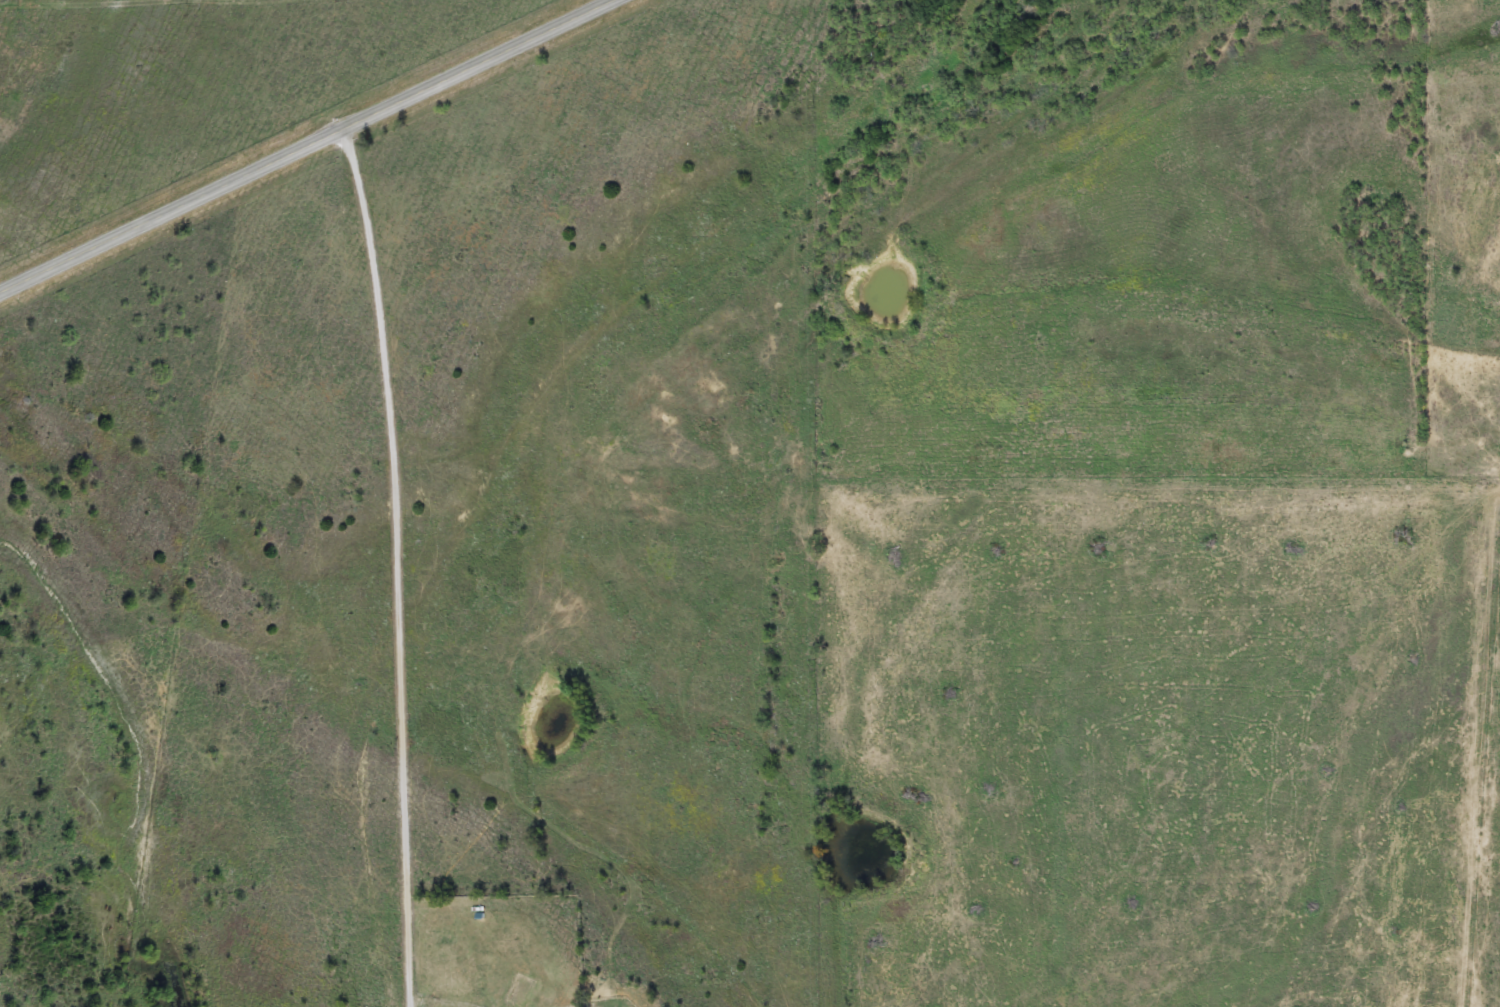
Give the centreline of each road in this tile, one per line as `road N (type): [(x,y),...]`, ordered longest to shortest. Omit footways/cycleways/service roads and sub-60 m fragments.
road 1 (tertiary): [(0,294),(620,0)]

